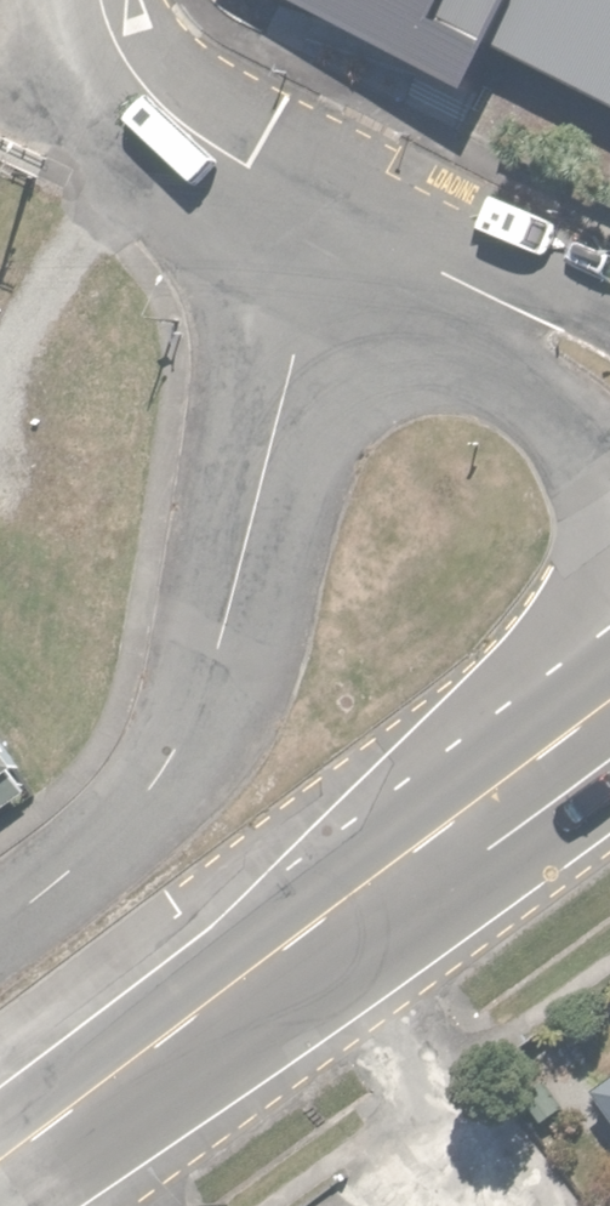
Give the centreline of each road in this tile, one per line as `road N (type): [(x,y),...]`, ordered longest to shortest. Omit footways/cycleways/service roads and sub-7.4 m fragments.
road 1 (residential): [(330,211),(254,538),(198,716),(169,764),(123,811),(0,914)]
road 2 (primary): [(0,1163),(609,699)]
road 3 (residential): [(609,490),(395,244)]
road 4 (residential): [(100,0),(132,82),(191,133),(330,211)]
road 5 (residential): [(395,244),(575,286),(609,303)]

